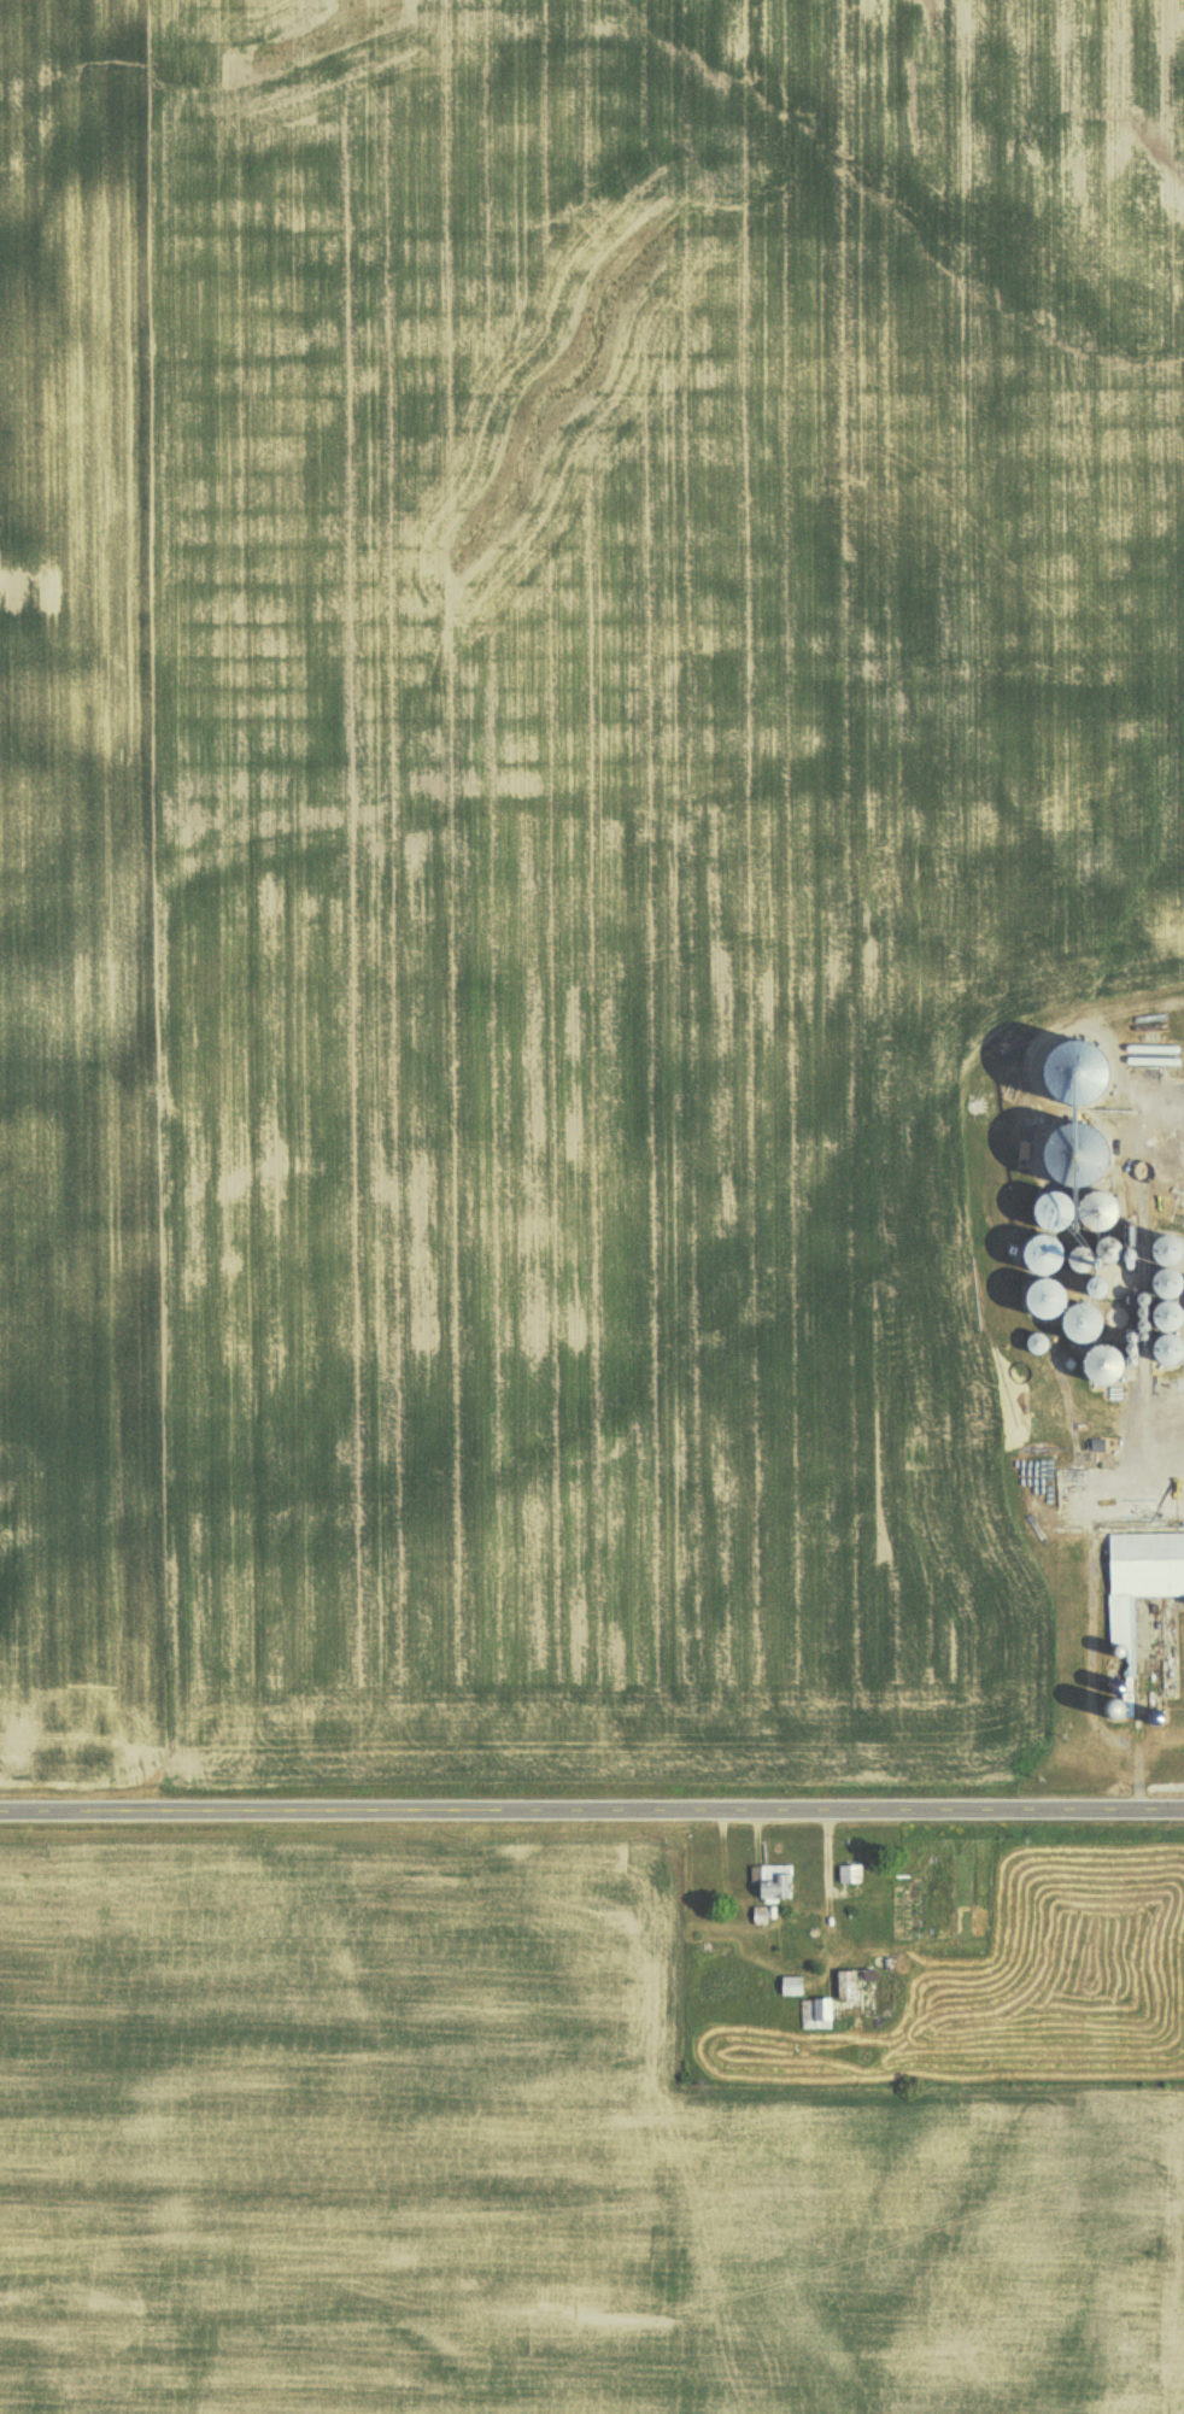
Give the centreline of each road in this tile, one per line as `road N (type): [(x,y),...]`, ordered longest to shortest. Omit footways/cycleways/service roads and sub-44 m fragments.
road 1 (tertiary): [(0,1813),(1183,1809)]

